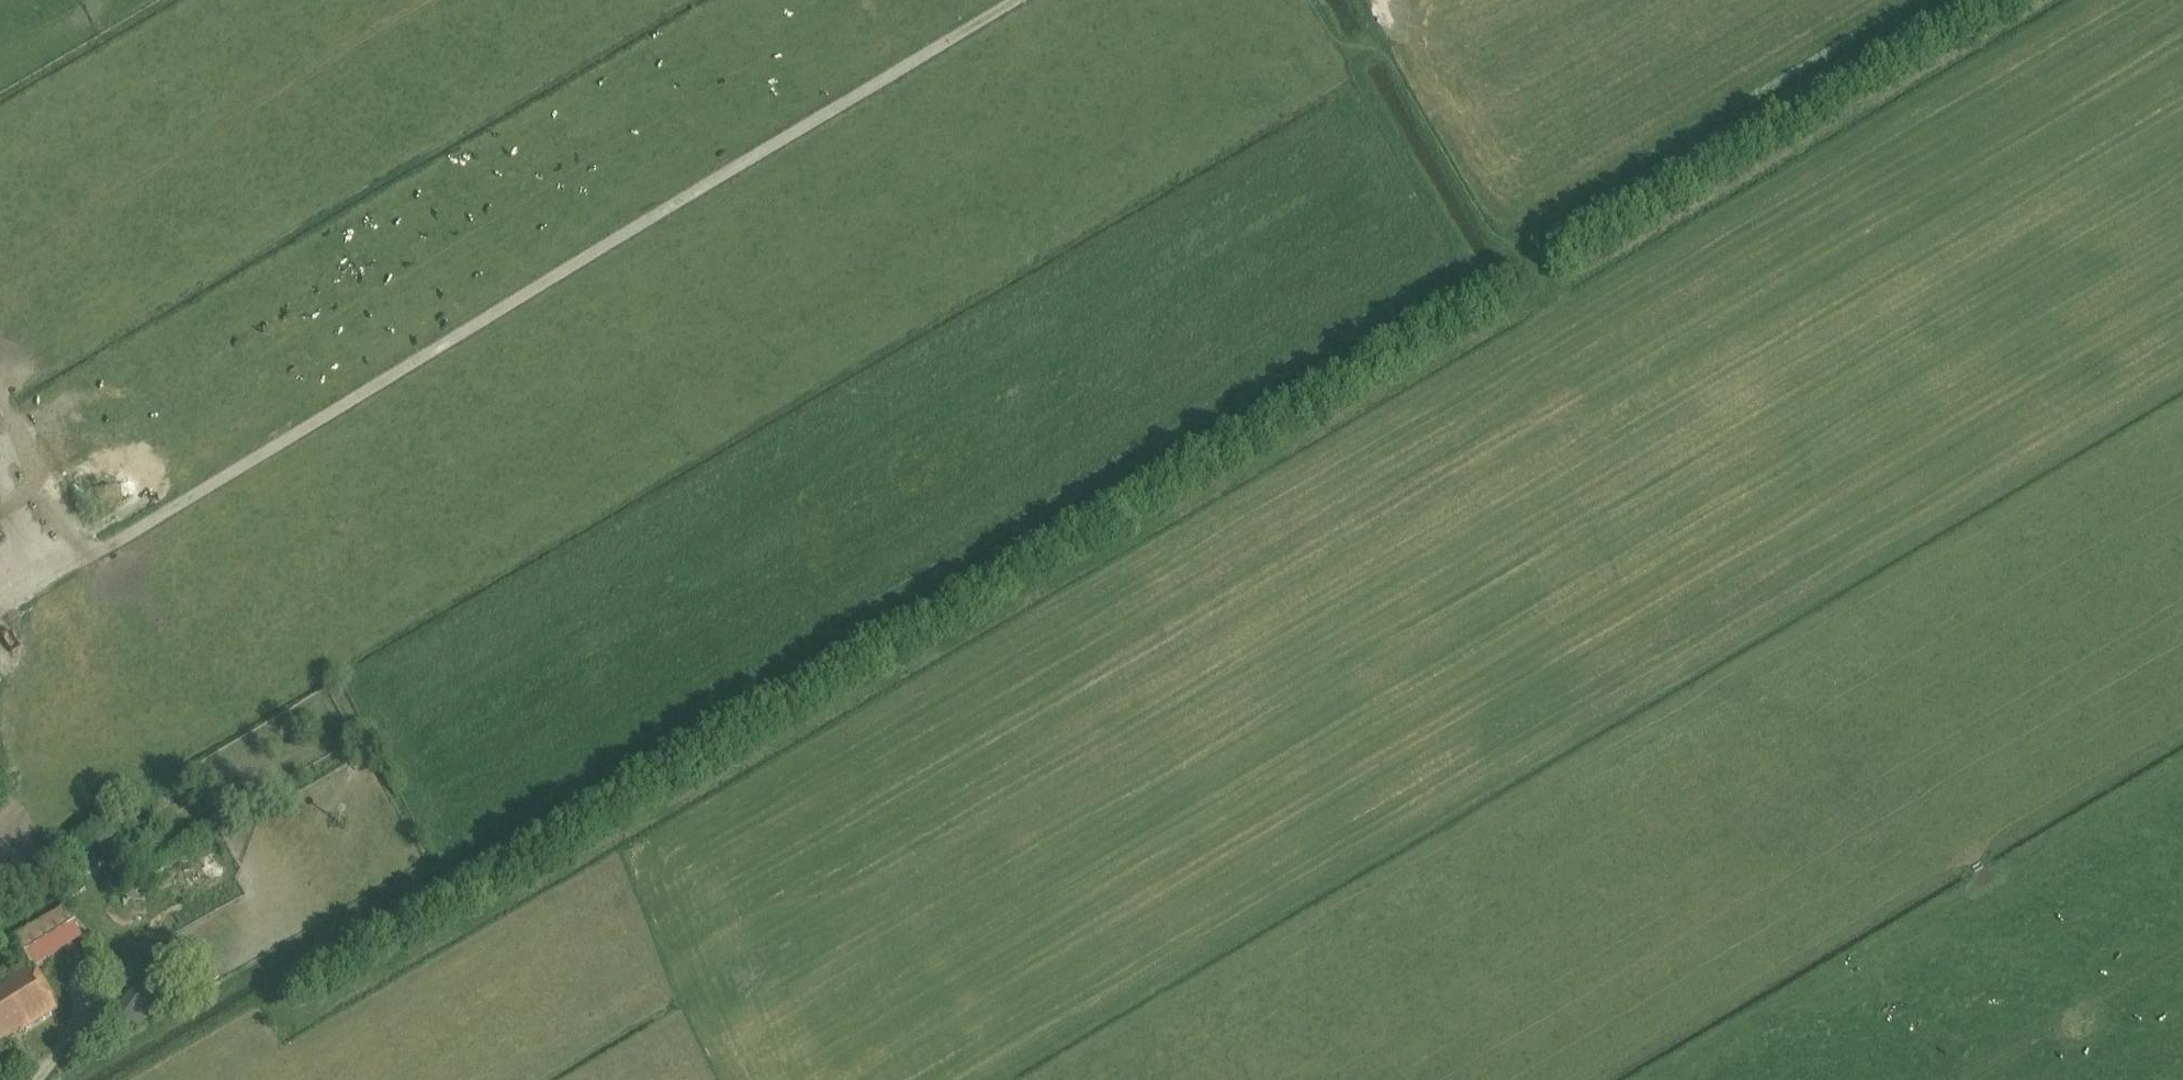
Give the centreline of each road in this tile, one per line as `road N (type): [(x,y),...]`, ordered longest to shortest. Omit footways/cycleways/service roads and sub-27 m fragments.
road 1 (track): [(1018,0),(0,608)]

